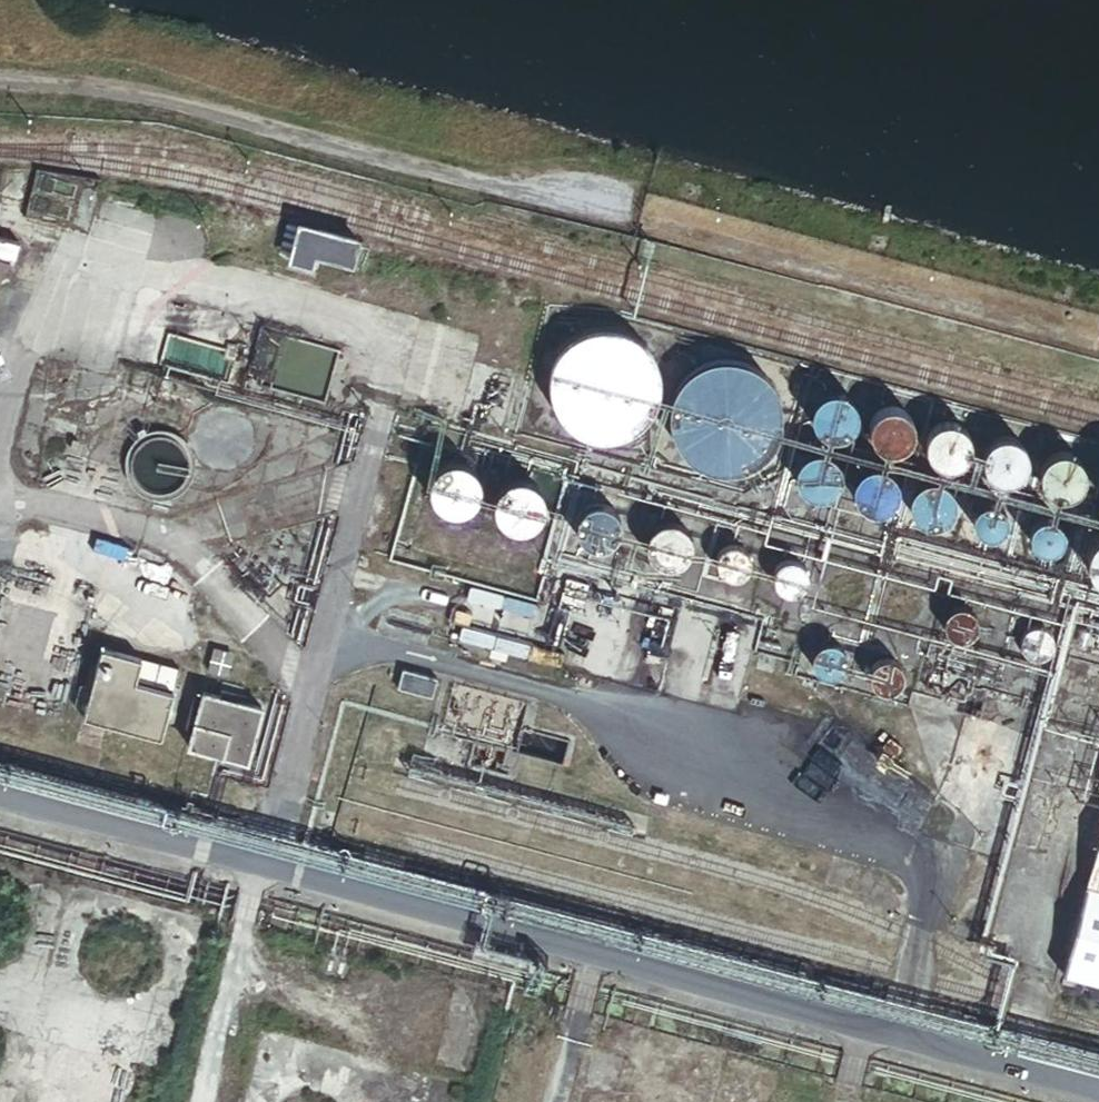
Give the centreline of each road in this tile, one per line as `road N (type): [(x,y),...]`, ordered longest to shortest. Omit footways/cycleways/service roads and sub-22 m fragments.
road 1 (track): [(0,77),(174,98),(1098,339)]

